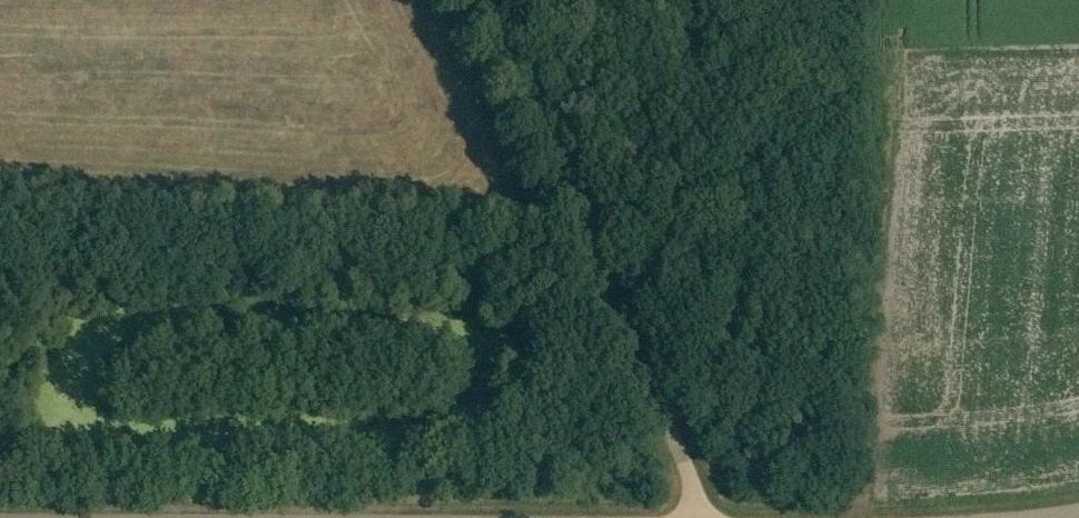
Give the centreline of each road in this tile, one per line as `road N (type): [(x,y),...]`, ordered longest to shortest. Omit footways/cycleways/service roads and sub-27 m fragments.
road 1 (unclassified): [(708,517),(484,0)]

